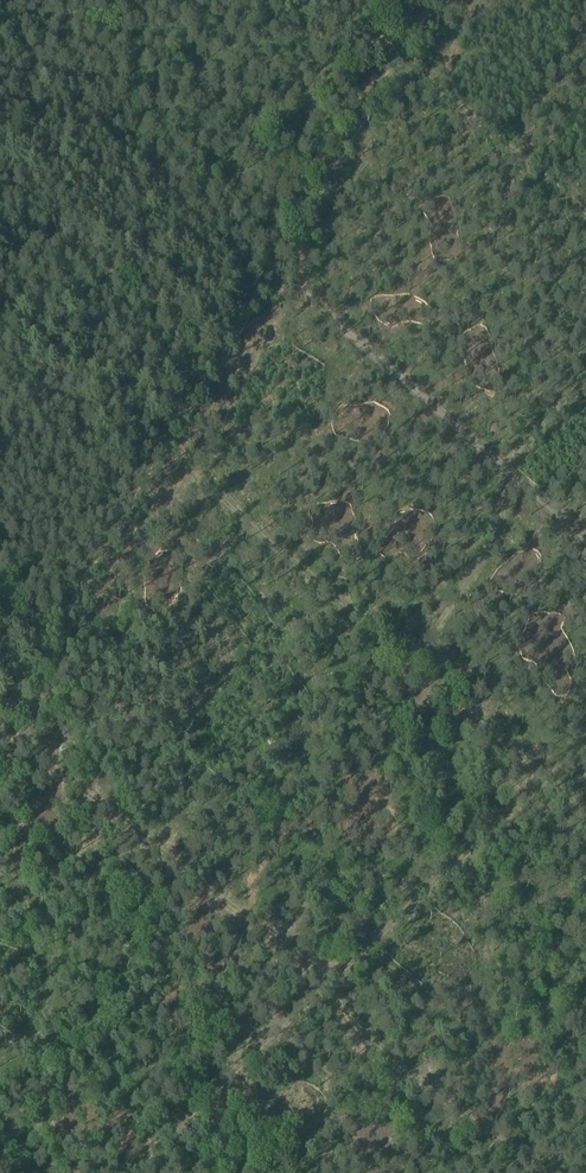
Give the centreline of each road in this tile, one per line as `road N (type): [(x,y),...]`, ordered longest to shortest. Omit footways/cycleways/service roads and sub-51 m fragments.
road 1 (track): [(0,731),(328,980),(362,1040),(475,1126),(522,1172)]
road 2 (track): [(535,776),(119,1172)]
road 3 (track): [(585,818),(193,487),(186,465),(164,450)]
road 4 (track): [(0,723),(259,291)]
road 5 (track): [(585,542),(302,304),(259,291)]
road 6 (track): [(0,43),(258,293)]
road 7 (track): [(409,669),(503,528),(509,468),(585,382)]
road 8 (track): [(259,291),(431,0)]
road 9 (track): [(391,67),(585,229)]

